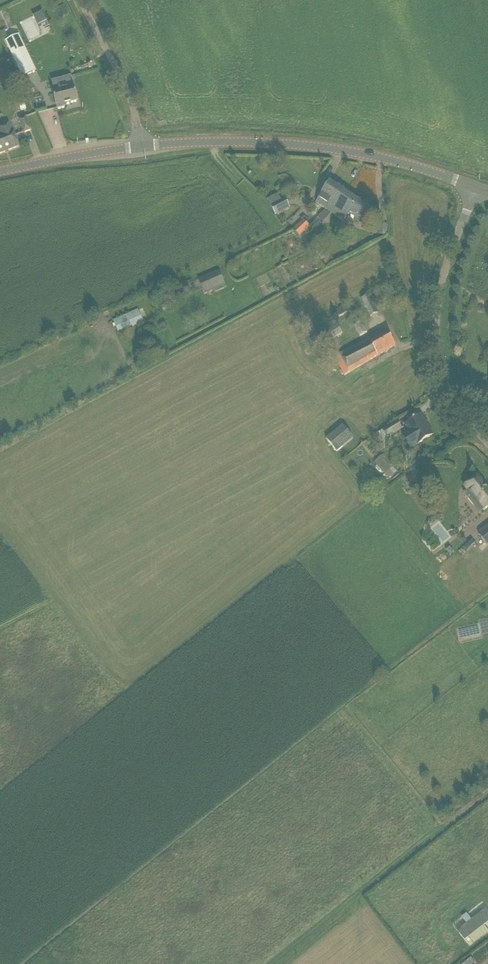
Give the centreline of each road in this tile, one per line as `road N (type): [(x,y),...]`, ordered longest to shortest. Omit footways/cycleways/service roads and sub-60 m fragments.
road 1 (unclassified): [(477,189),(330,149),(140,146)]
road 2 (unclassified): [(487,441),(458,406),(439,308),(477,189)]
road 3 (unclassified): [(140,146),(133,102),(80,0)]
road 4 (unclassified): [(140,146),(0,171)]

